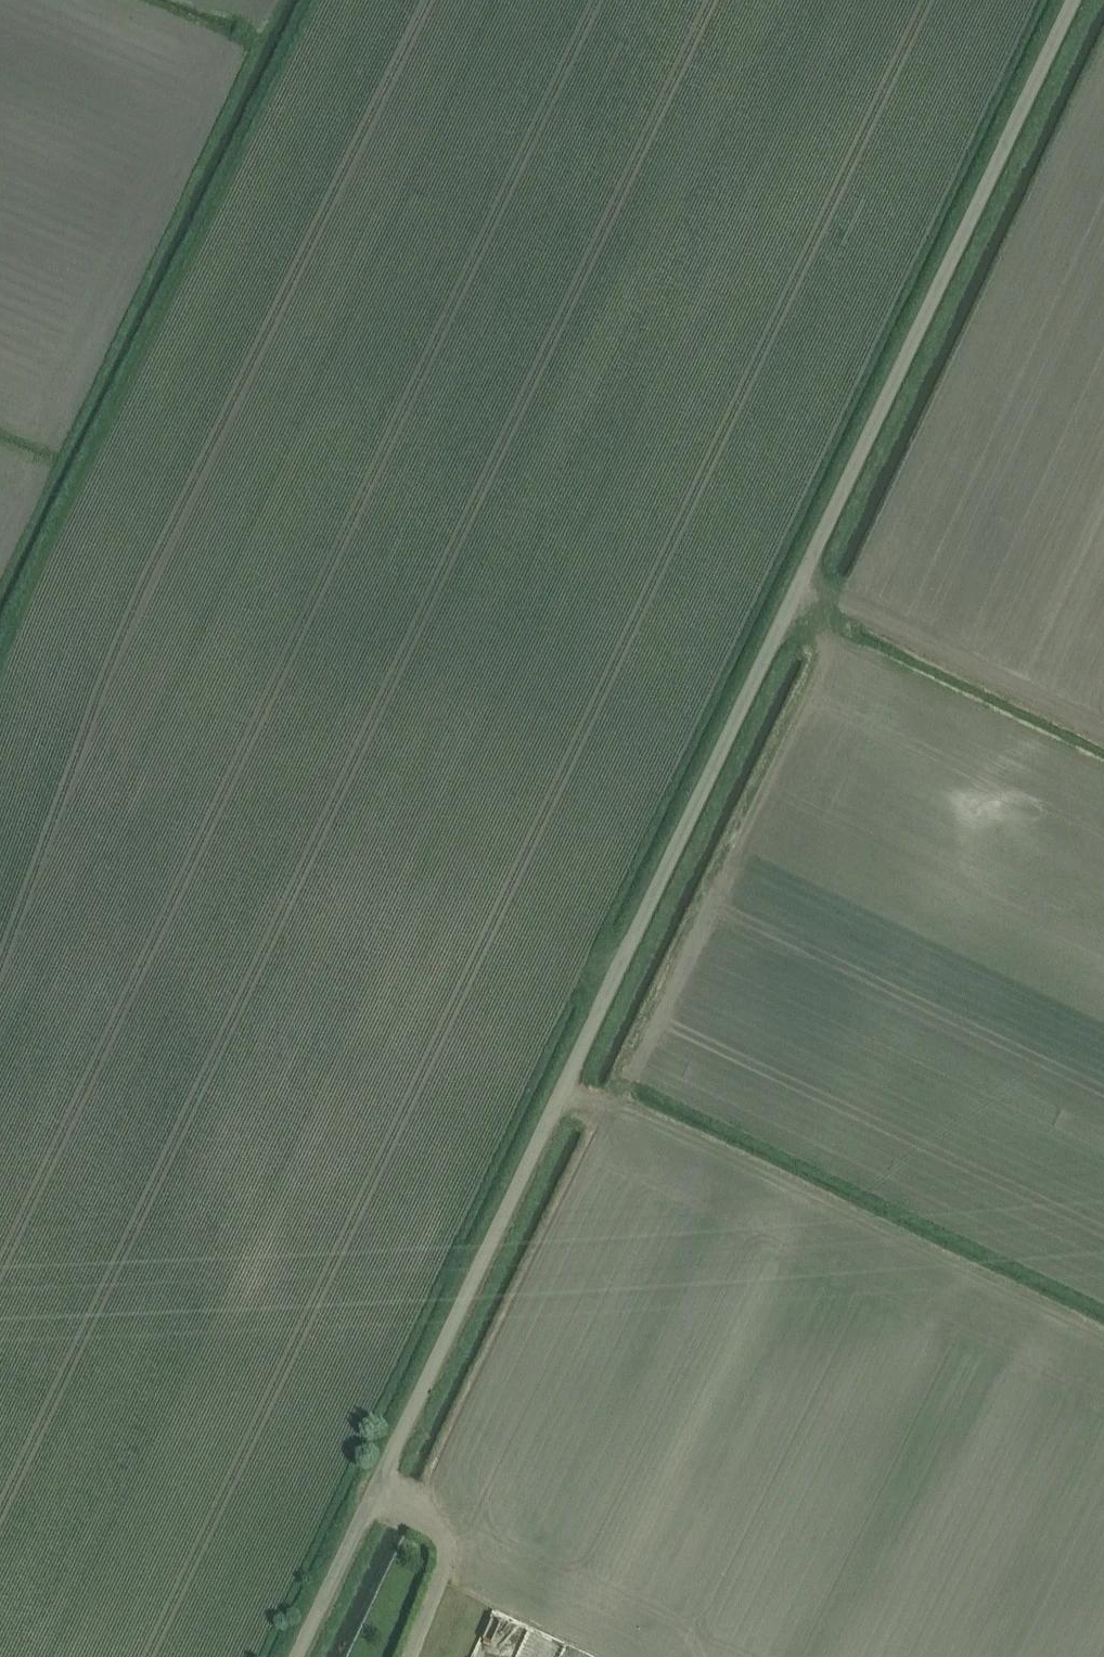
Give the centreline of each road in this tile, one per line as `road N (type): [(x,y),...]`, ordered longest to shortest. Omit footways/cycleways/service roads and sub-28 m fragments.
road 1 (unclassified): [(293,1656),(1075,0)]

